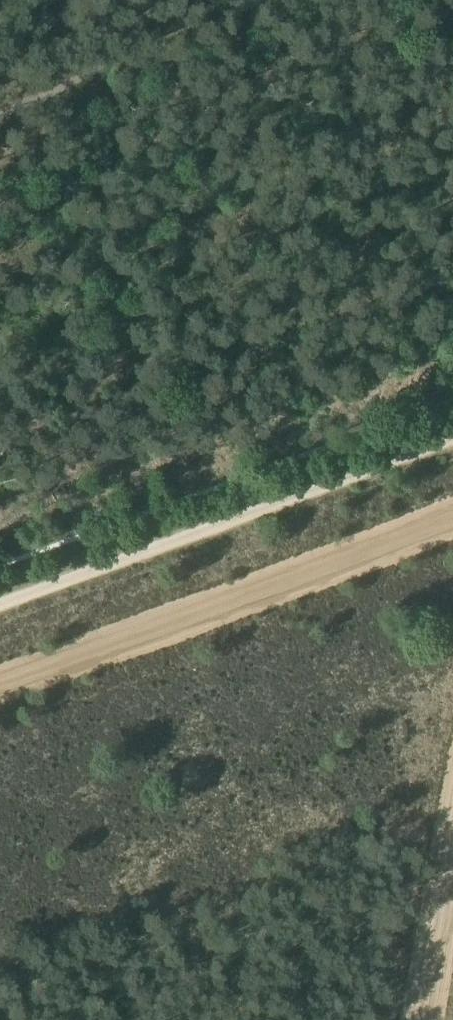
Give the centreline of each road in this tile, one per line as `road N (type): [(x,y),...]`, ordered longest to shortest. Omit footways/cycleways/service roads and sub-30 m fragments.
road 1 (track): [(0,604),(452,439)]
road 2 (track): [(0,680),(452,516)]
road 3 (track): [(452,854),(425,1019)]

